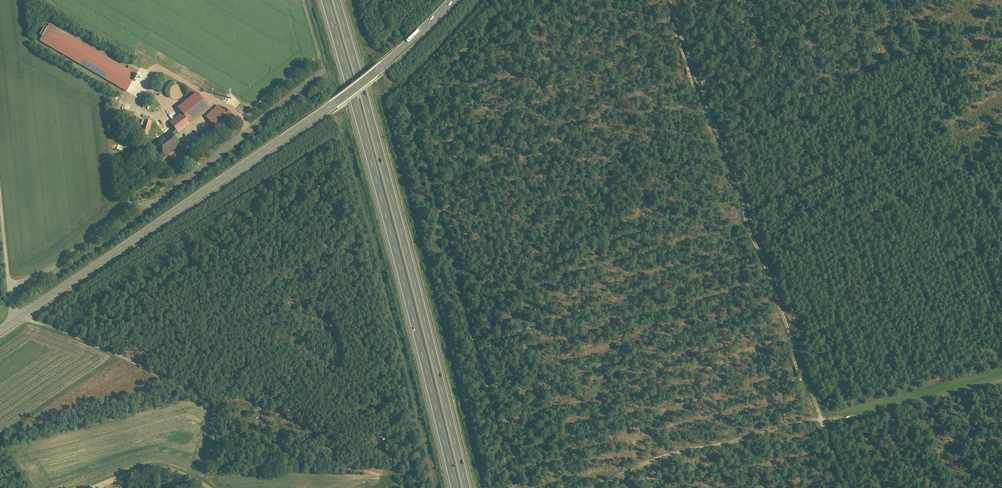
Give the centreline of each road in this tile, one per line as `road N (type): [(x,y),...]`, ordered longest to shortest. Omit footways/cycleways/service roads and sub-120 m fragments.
road 1 (secondary): [(0,332),(330,110),(455,0)]
road 2 (track): [(849,487),(669,0)]
road 3 (motorway): [(325,0),(454,487)]
road 4 (motorway): [(466,487),(337,0)]
road 5 (track): [(1001,373),(629,471),(569,477)]

